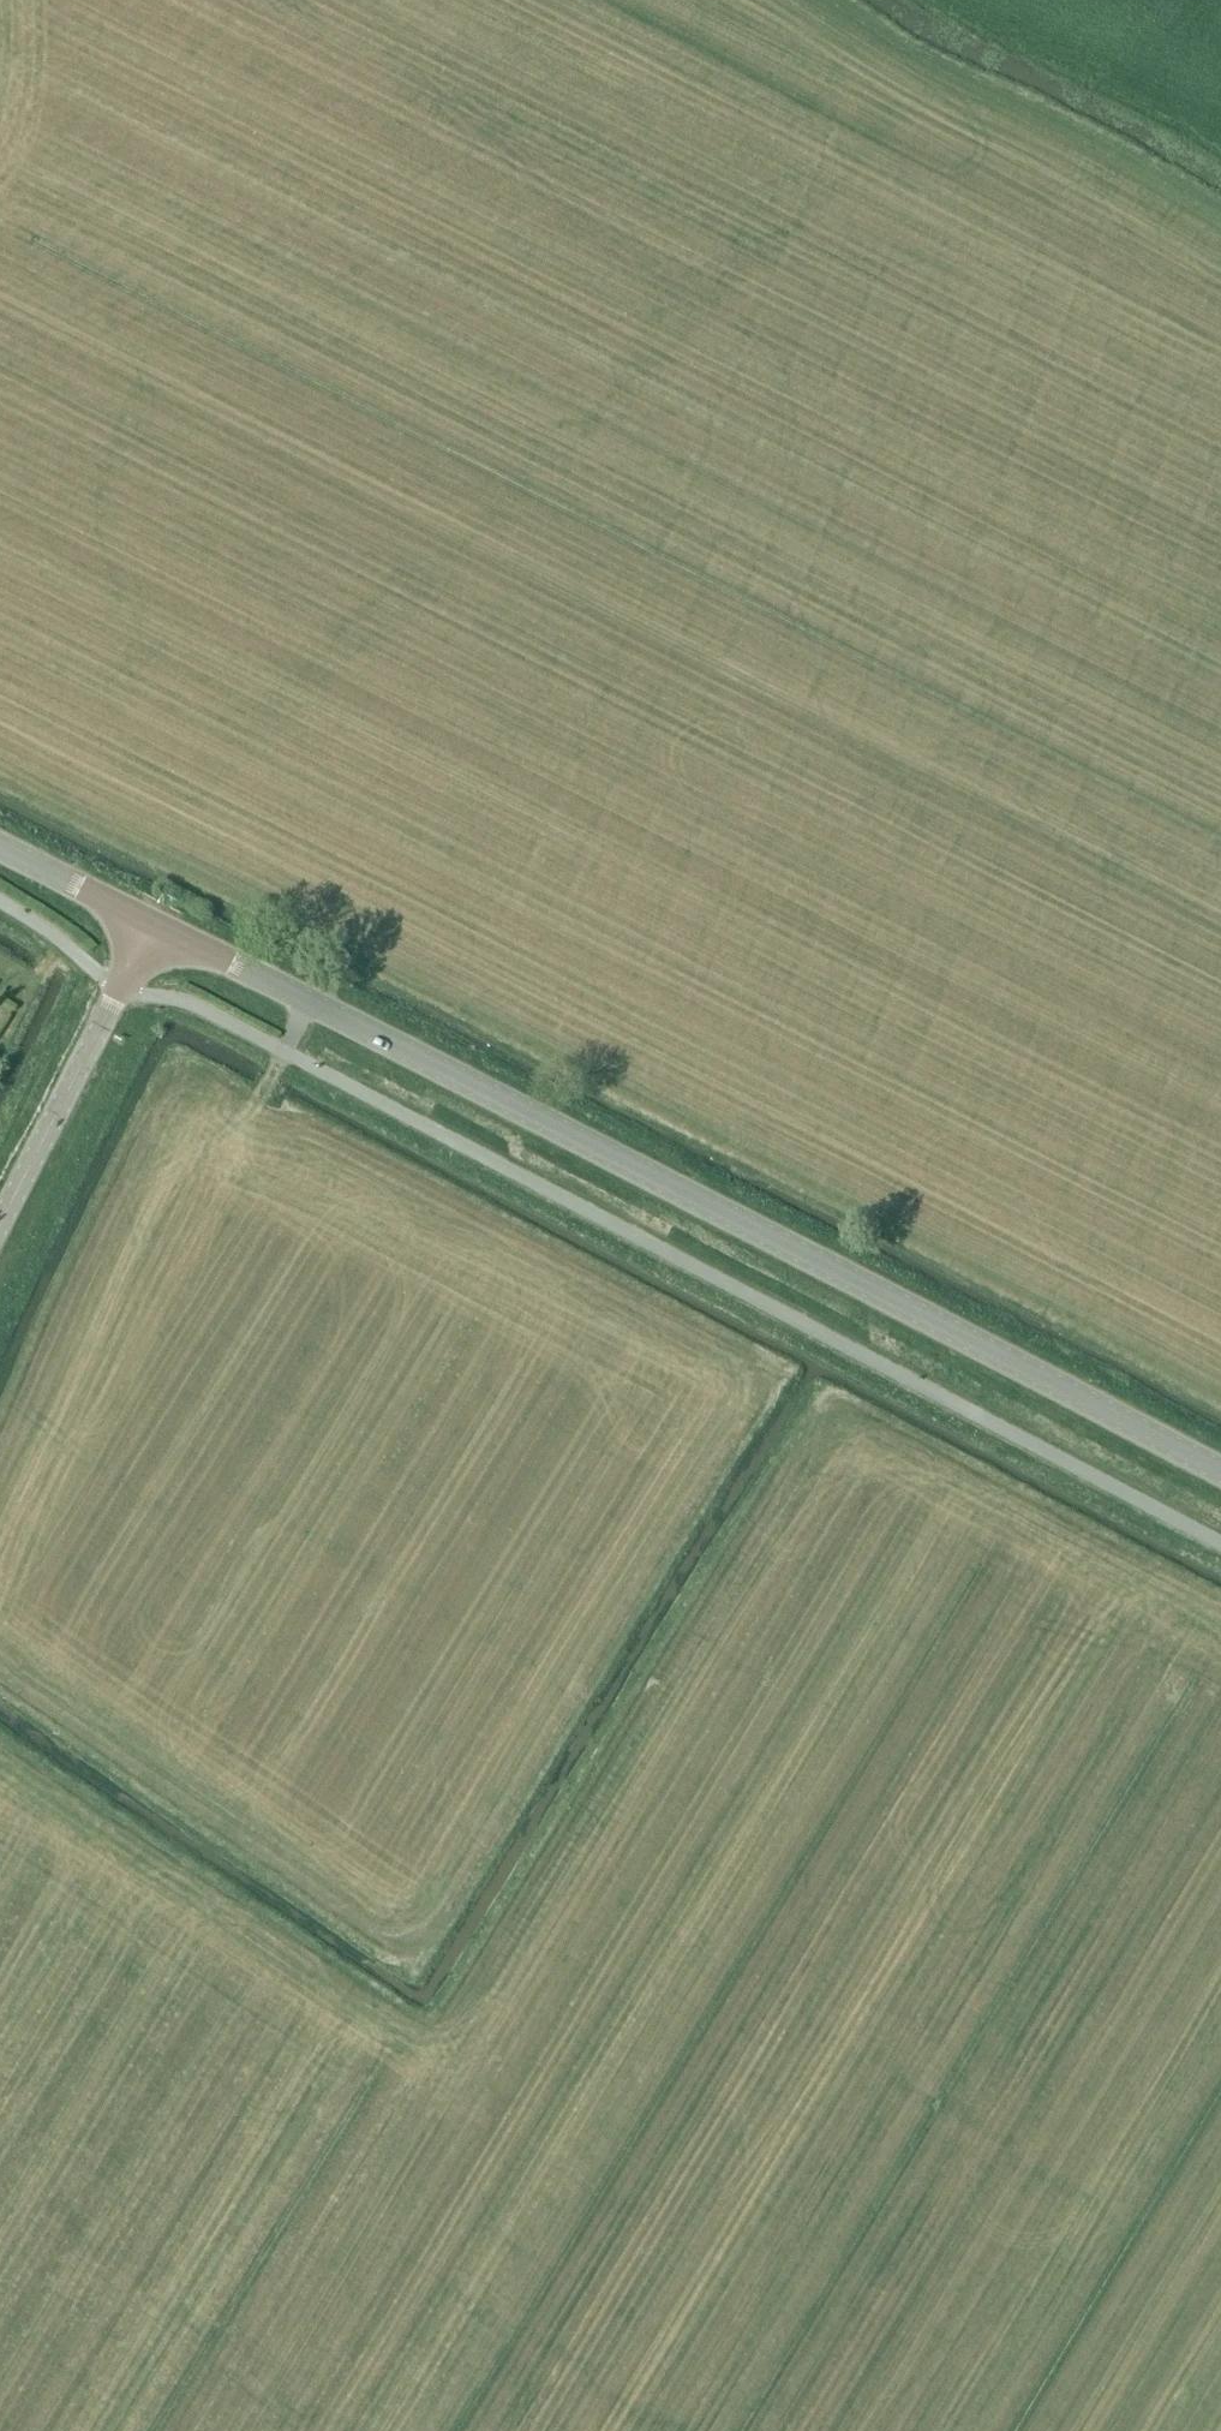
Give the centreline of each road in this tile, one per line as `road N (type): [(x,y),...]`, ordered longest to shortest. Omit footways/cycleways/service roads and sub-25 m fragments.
road 1 (tertiary): [(1220,1472),(150,926)]
road 2 (tertiary): [(0,1223),(150,926)]
road 3 (tertiary): [(150,926),(0,848)]

